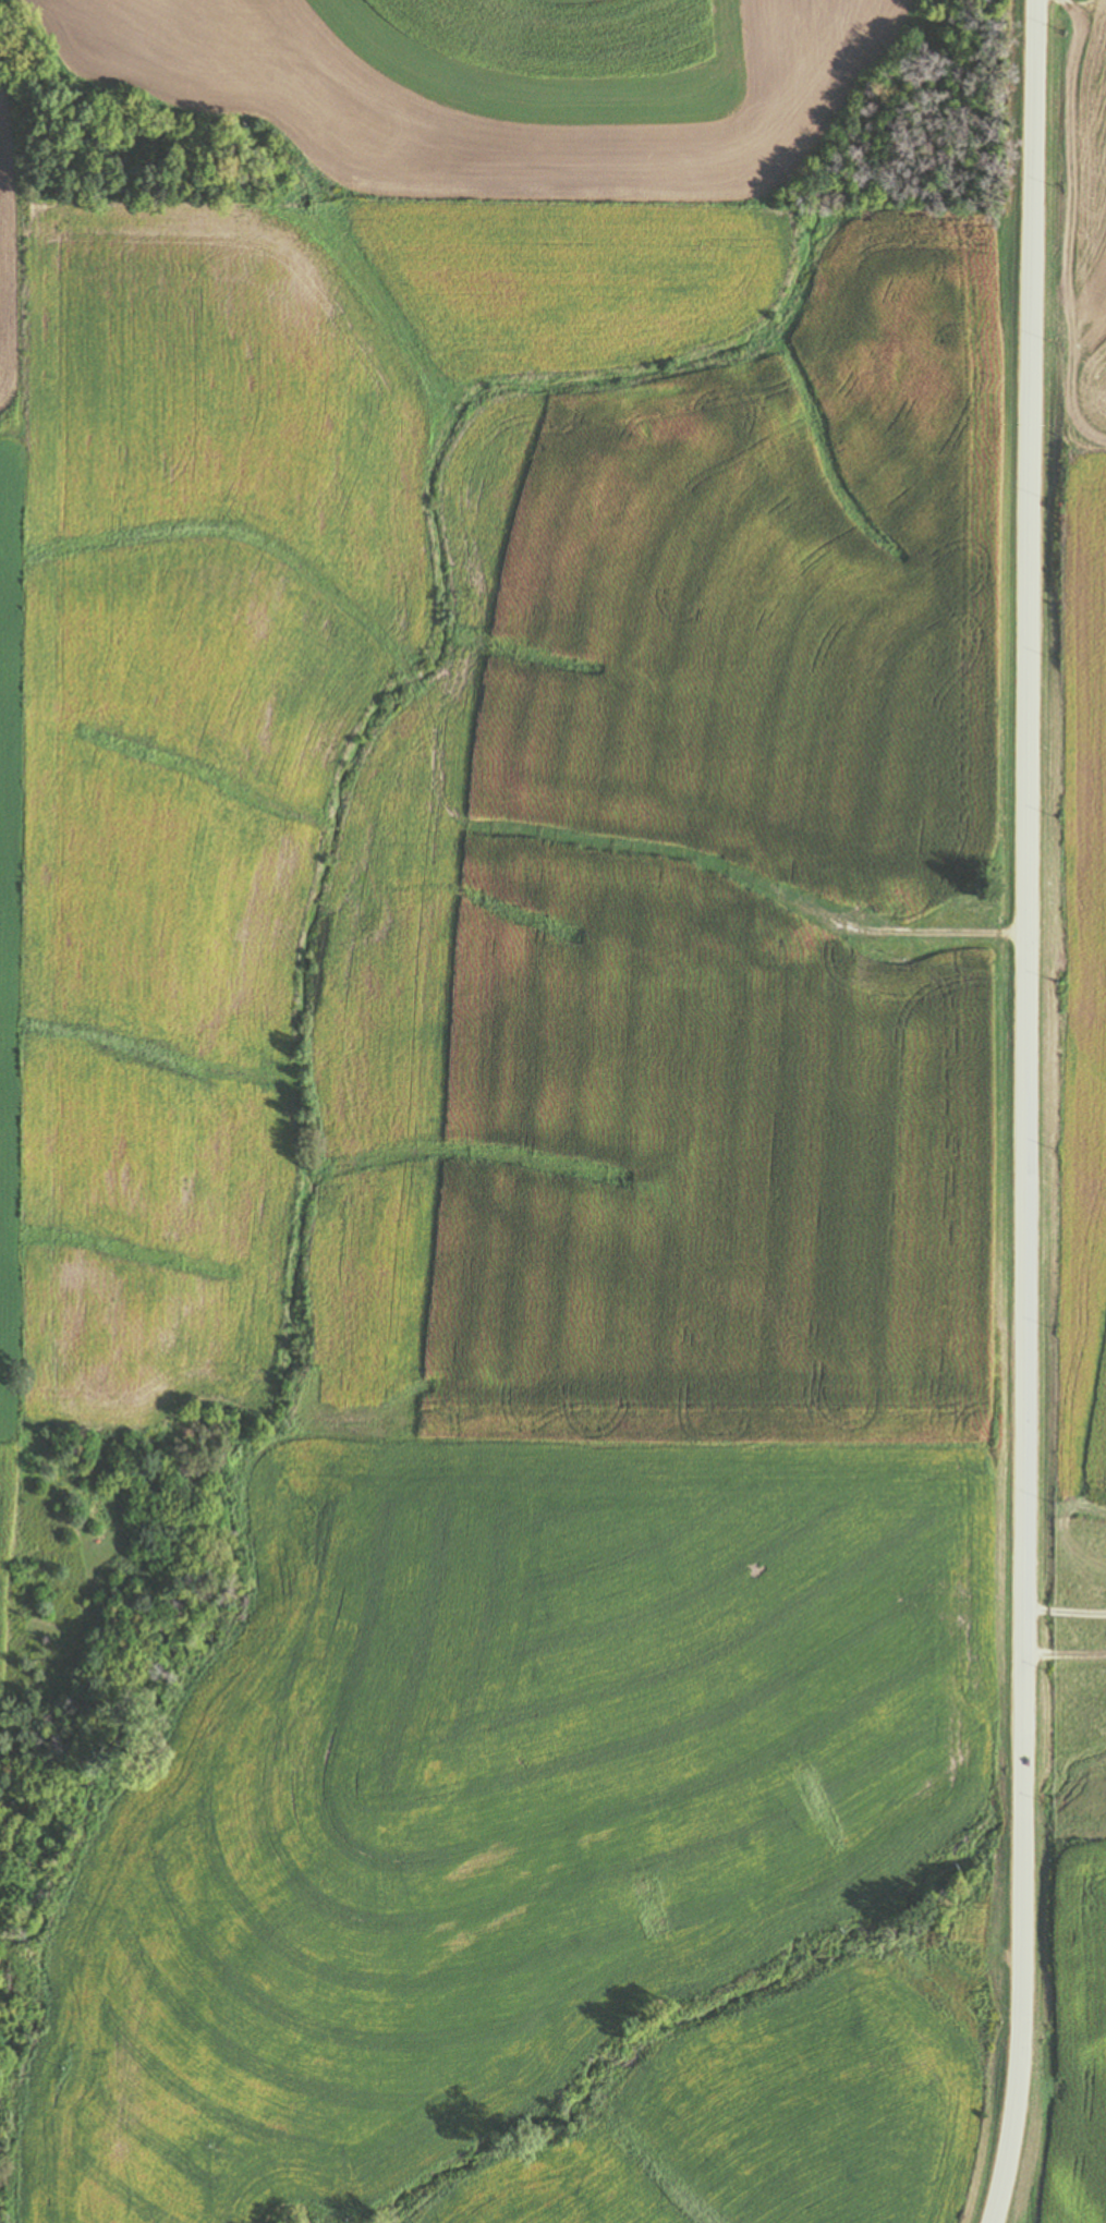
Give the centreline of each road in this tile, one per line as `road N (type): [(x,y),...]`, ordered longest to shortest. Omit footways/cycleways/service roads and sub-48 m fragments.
road 1 (tertiary): [(983,2222),(1013,2064),(1028,0)]

